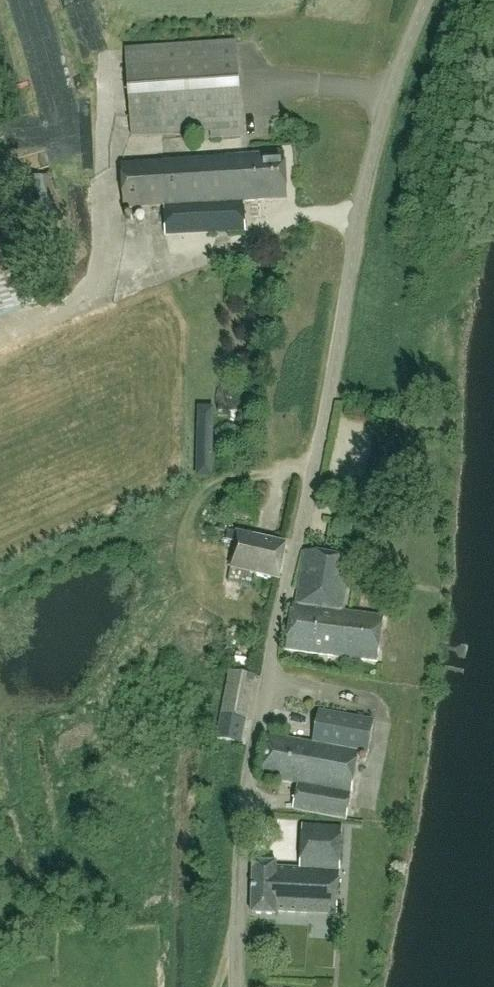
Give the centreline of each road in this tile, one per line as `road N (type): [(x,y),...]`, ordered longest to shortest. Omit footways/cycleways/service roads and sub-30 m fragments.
road 1 (unclassified): [(235,986),(248,792),(369,165),(428,0)]

